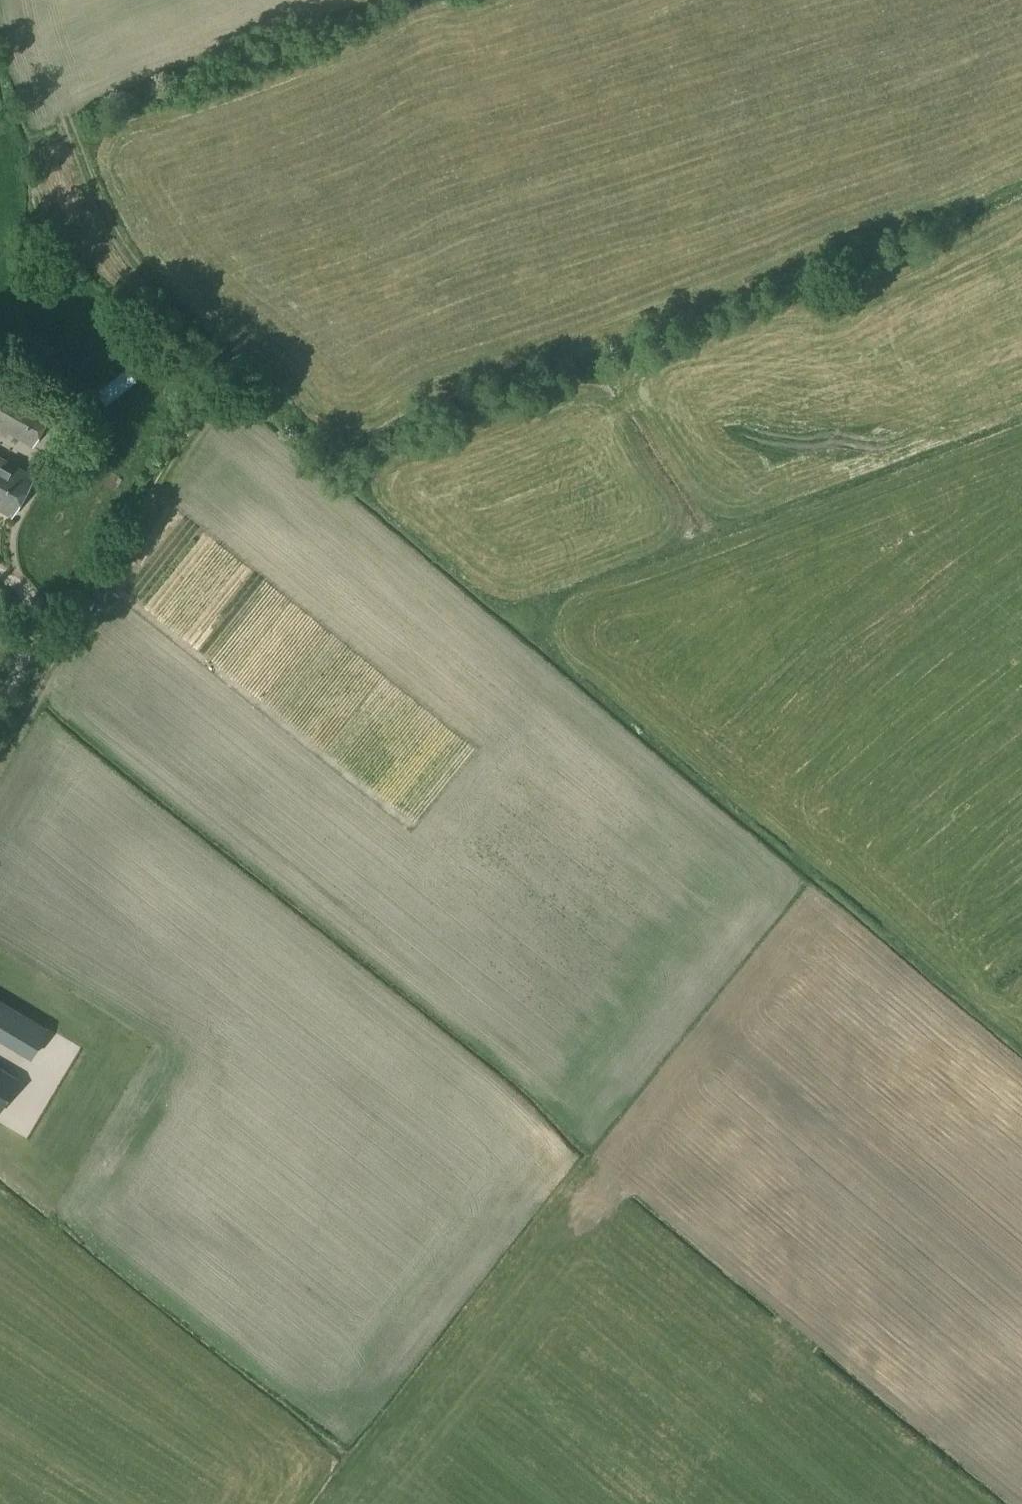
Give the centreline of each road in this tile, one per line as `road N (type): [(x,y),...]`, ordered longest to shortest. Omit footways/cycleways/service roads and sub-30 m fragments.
road 1 (unclassified): [(0,713),(46,637),(37,603),(0,575)]

